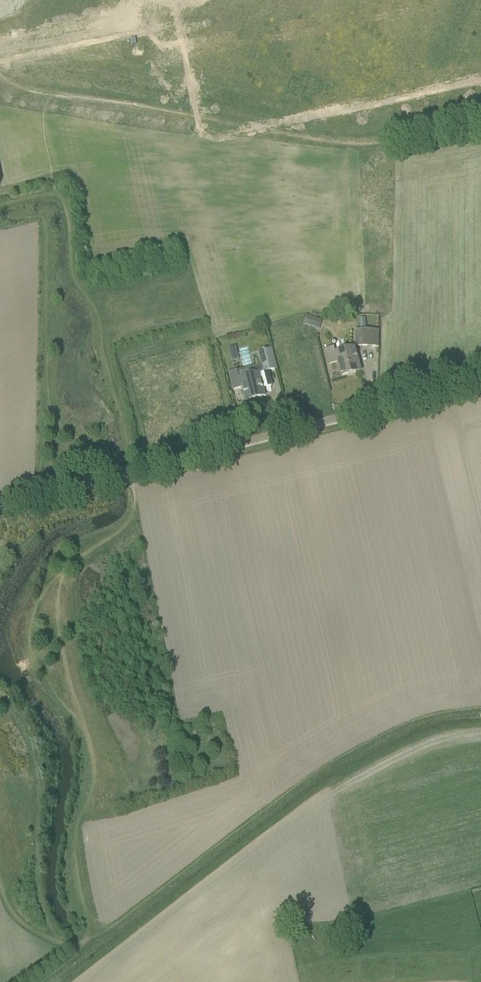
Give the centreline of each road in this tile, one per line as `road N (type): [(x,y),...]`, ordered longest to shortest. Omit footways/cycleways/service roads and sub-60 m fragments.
road 1 (unclassified): [(480,384),(0,514)]
road 2 (track): [(480,114),(315,138),(0,81)]

